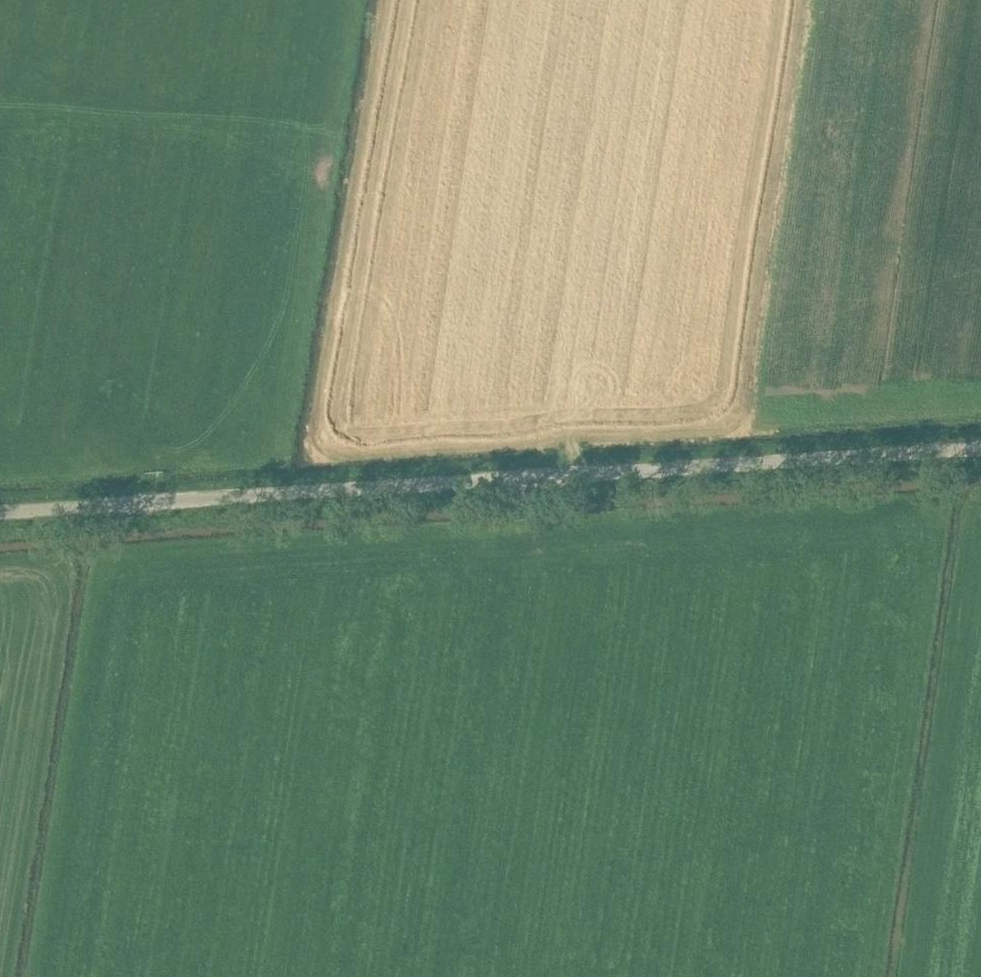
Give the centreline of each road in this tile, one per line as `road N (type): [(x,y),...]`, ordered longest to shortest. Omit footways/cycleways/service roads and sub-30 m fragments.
road 1 (unclassified): [(0,511),(980,447)]

